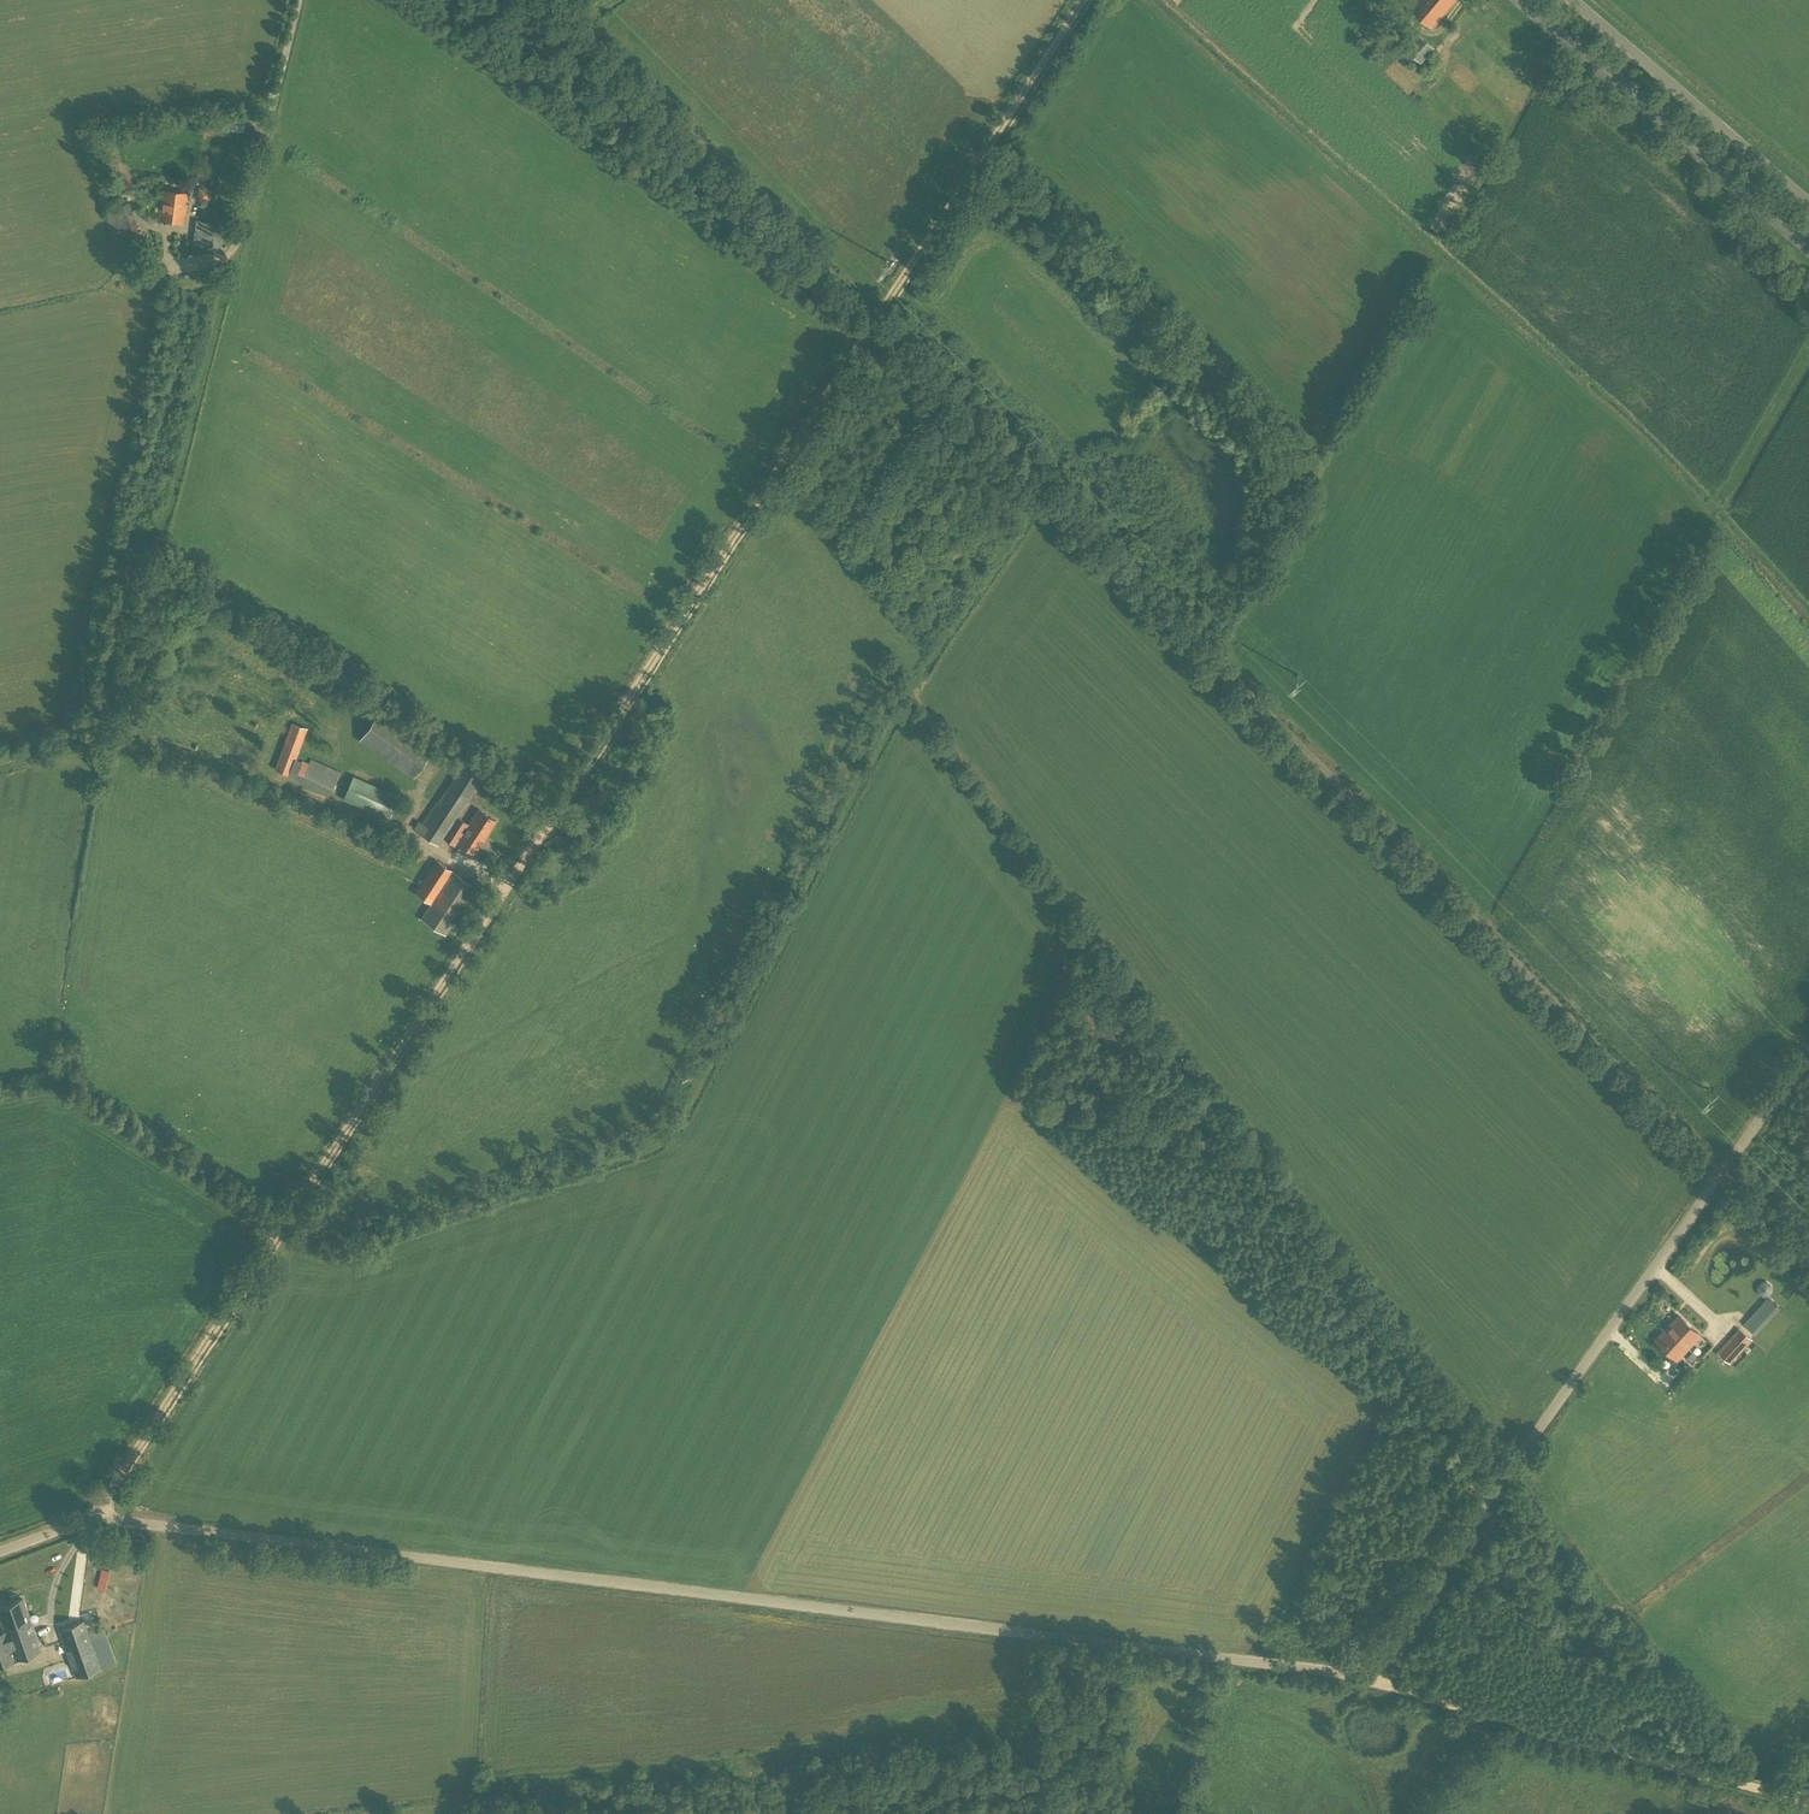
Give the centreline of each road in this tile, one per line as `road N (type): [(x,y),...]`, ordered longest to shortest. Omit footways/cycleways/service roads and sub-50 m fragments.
road 1 (tertiary): [(0,1552),(69,1526),(121,1520),(1347,1674),(1378,1655),(1808,1052)]
road 2 (track): [(1080,0),(88,1522)]
road 3 (track): [(1808,1801),(1347,1674)]
road 4 (primary): [(1808,247),(1521,0)]
road 5 (unclassified): [(1808,203),(1572,0)]

